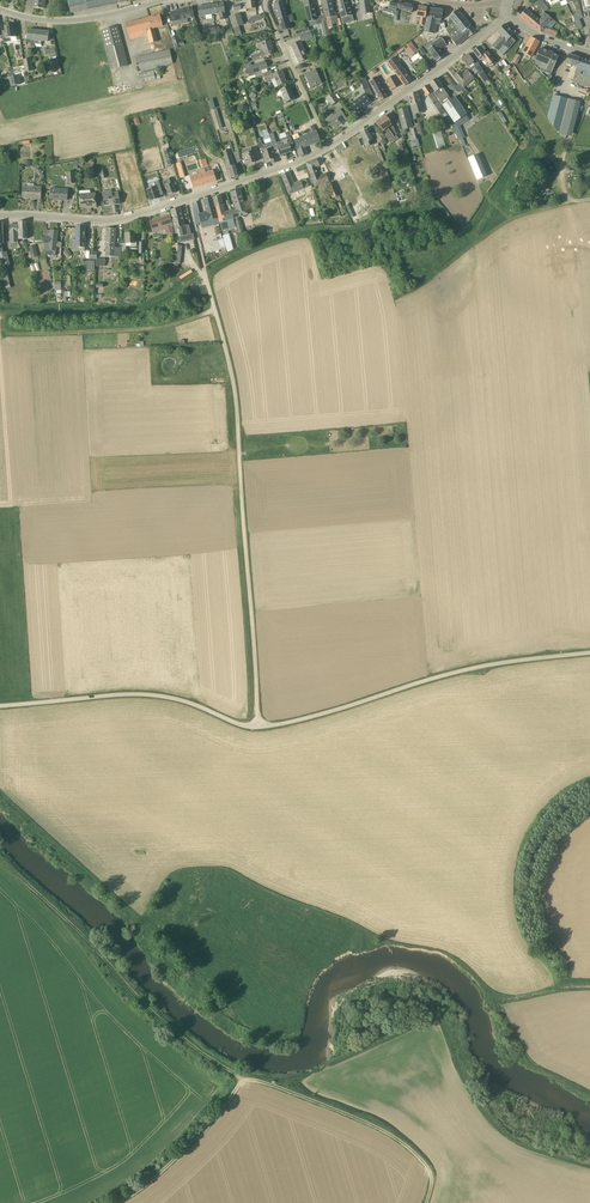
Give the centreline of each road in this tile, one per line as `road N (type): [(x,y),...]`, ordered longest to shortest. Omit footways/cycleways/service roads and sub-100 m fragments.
road 1 (unclassified): [(259,726),(239,424),(188,200)]
road 2 (track): [(423,1202),(430,1168),(399,1138),(294,1092),(243,1080),(221,1114),(148,1184),(115,1202)]
road 3 (unclassified): [(259,726),(463,673),(589,656)]
road 4 (track): [(0,858),(191,1046),(243,1080)]
road 5 (unclassified): [(0,706),(147,695),(259,726)]
road 6 (residential): [(328,147),(508,16)]
road 7 (track): [(215,311),(152,330),(6,333)]
road 8 (residential): [(0,217),(118,221),(188,200)]
road 9 (track): [(208,281),(306,241),(378,234)]
road 10 (residential): [(0,10),(70,21),(166,0)]
road 11 (residential): [(328,147),(267,0)]
road 12 (residential): [(188,200),(328,147)]

